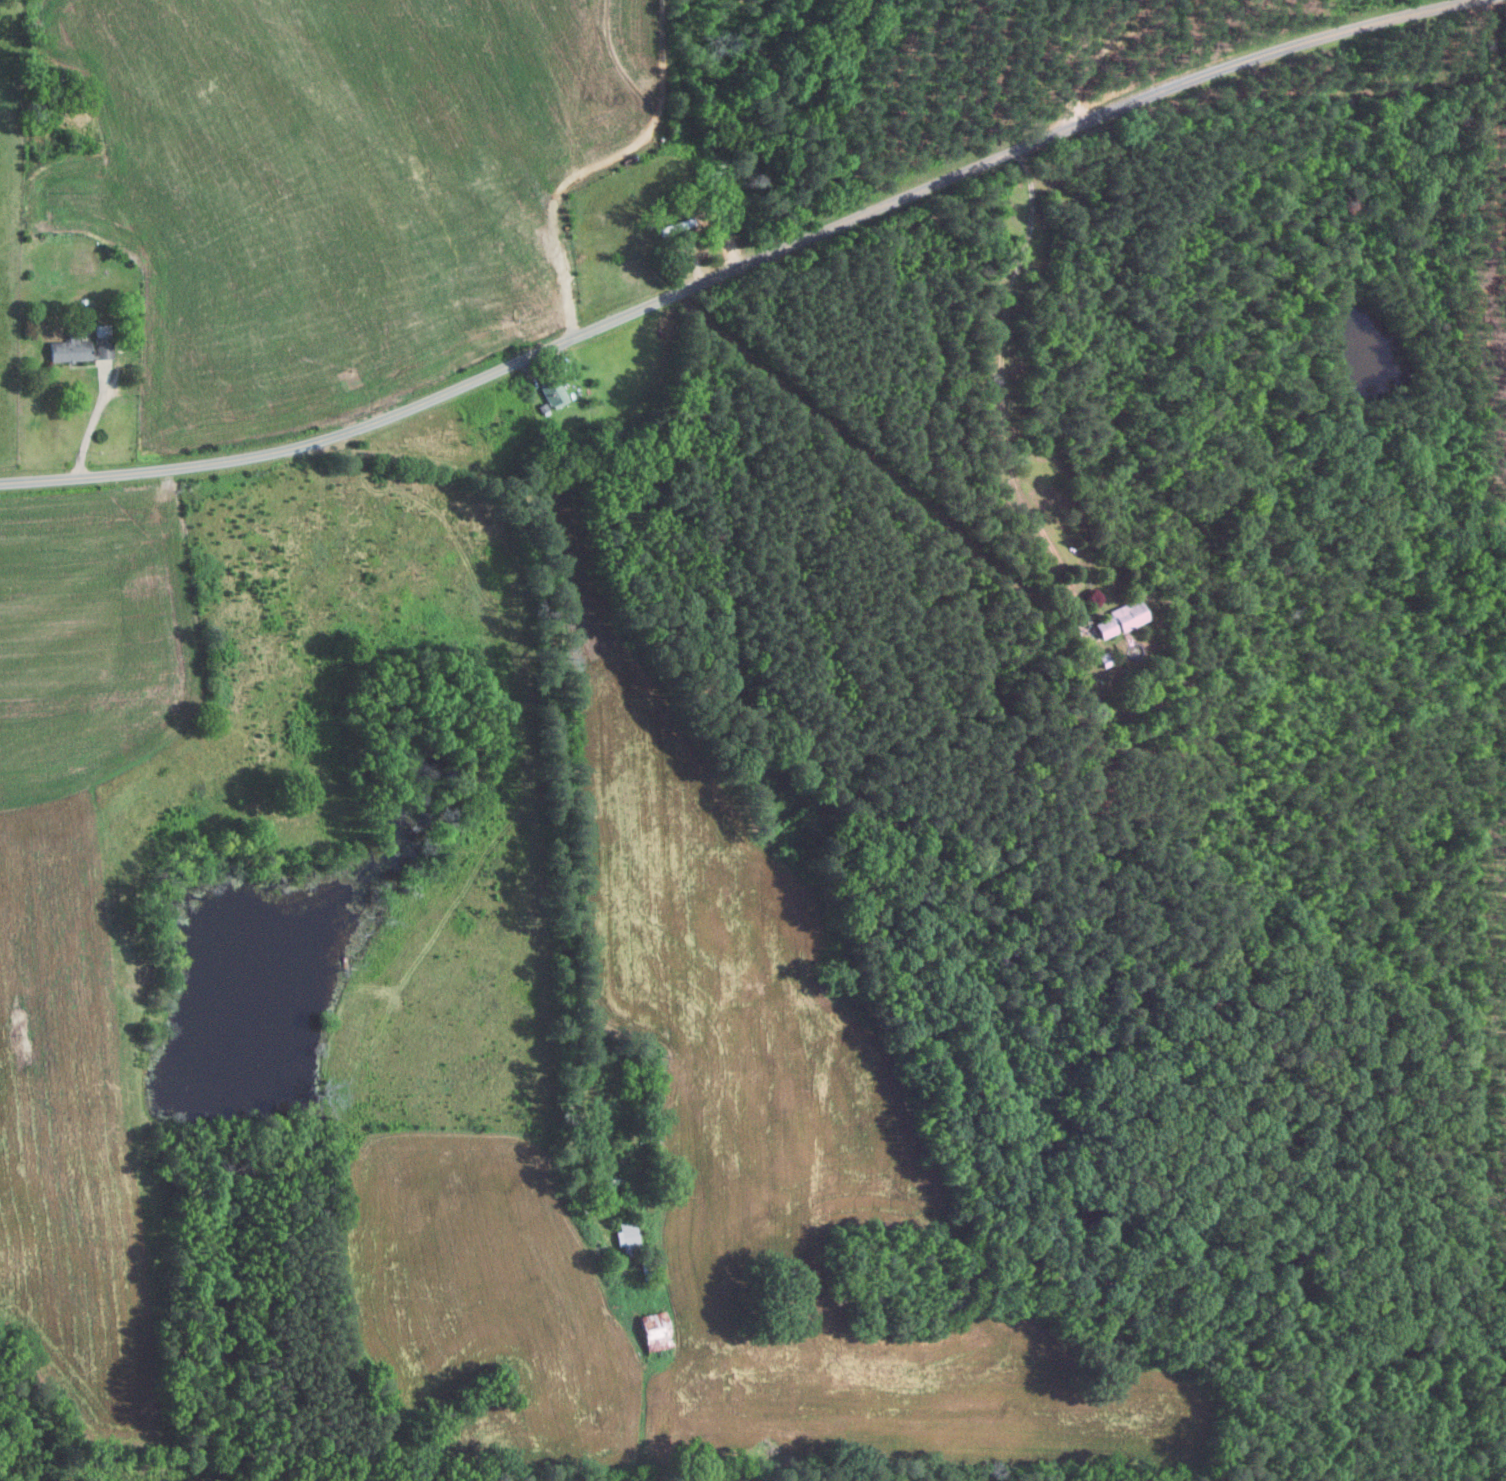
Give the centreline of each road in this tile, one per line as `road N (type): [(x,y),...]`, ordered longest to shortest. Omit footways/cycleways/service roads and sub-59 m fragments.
road 1 (residential): [(0,485),(216,466),(339,438),(1271,51),(1485,0)]

